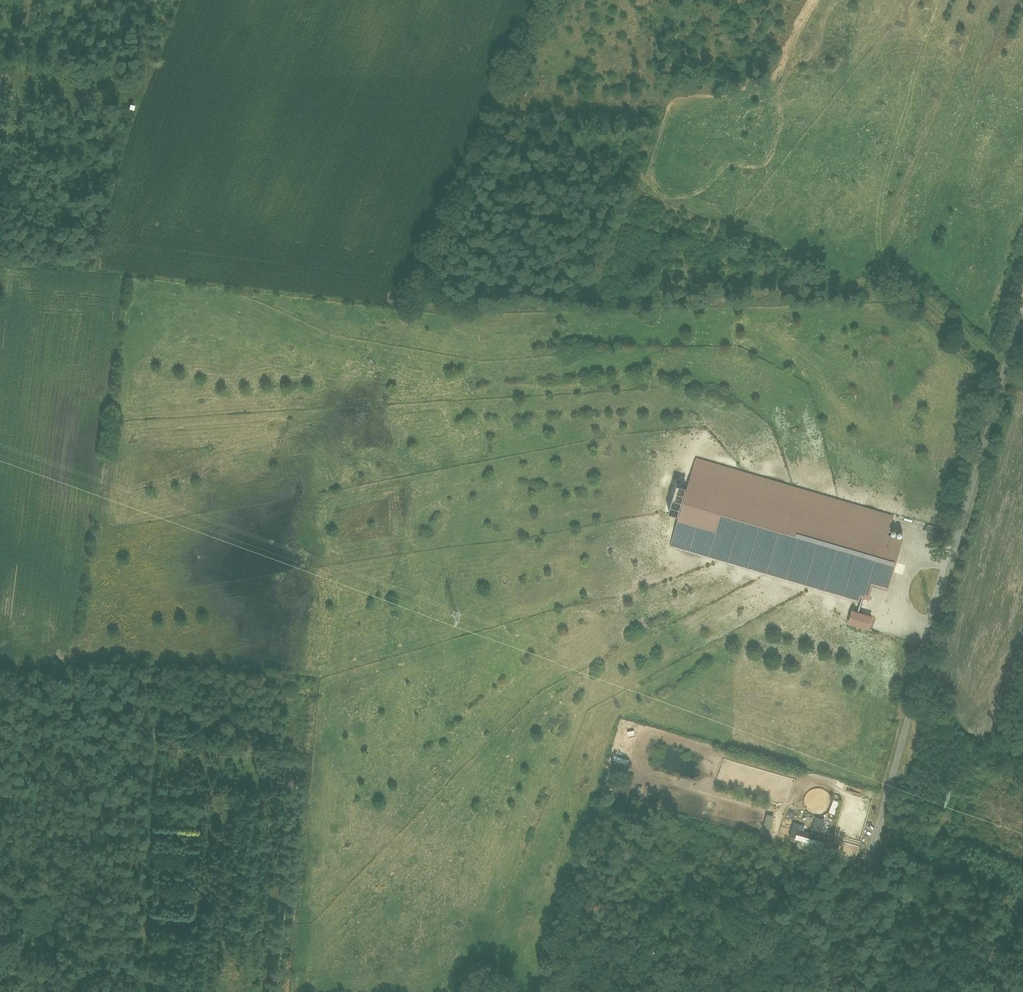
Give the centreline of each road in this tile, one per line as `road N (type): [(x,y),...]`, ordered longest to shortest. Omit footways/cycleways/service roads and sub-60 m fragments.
road 1 (track): [(833,991),(1022,316)]

